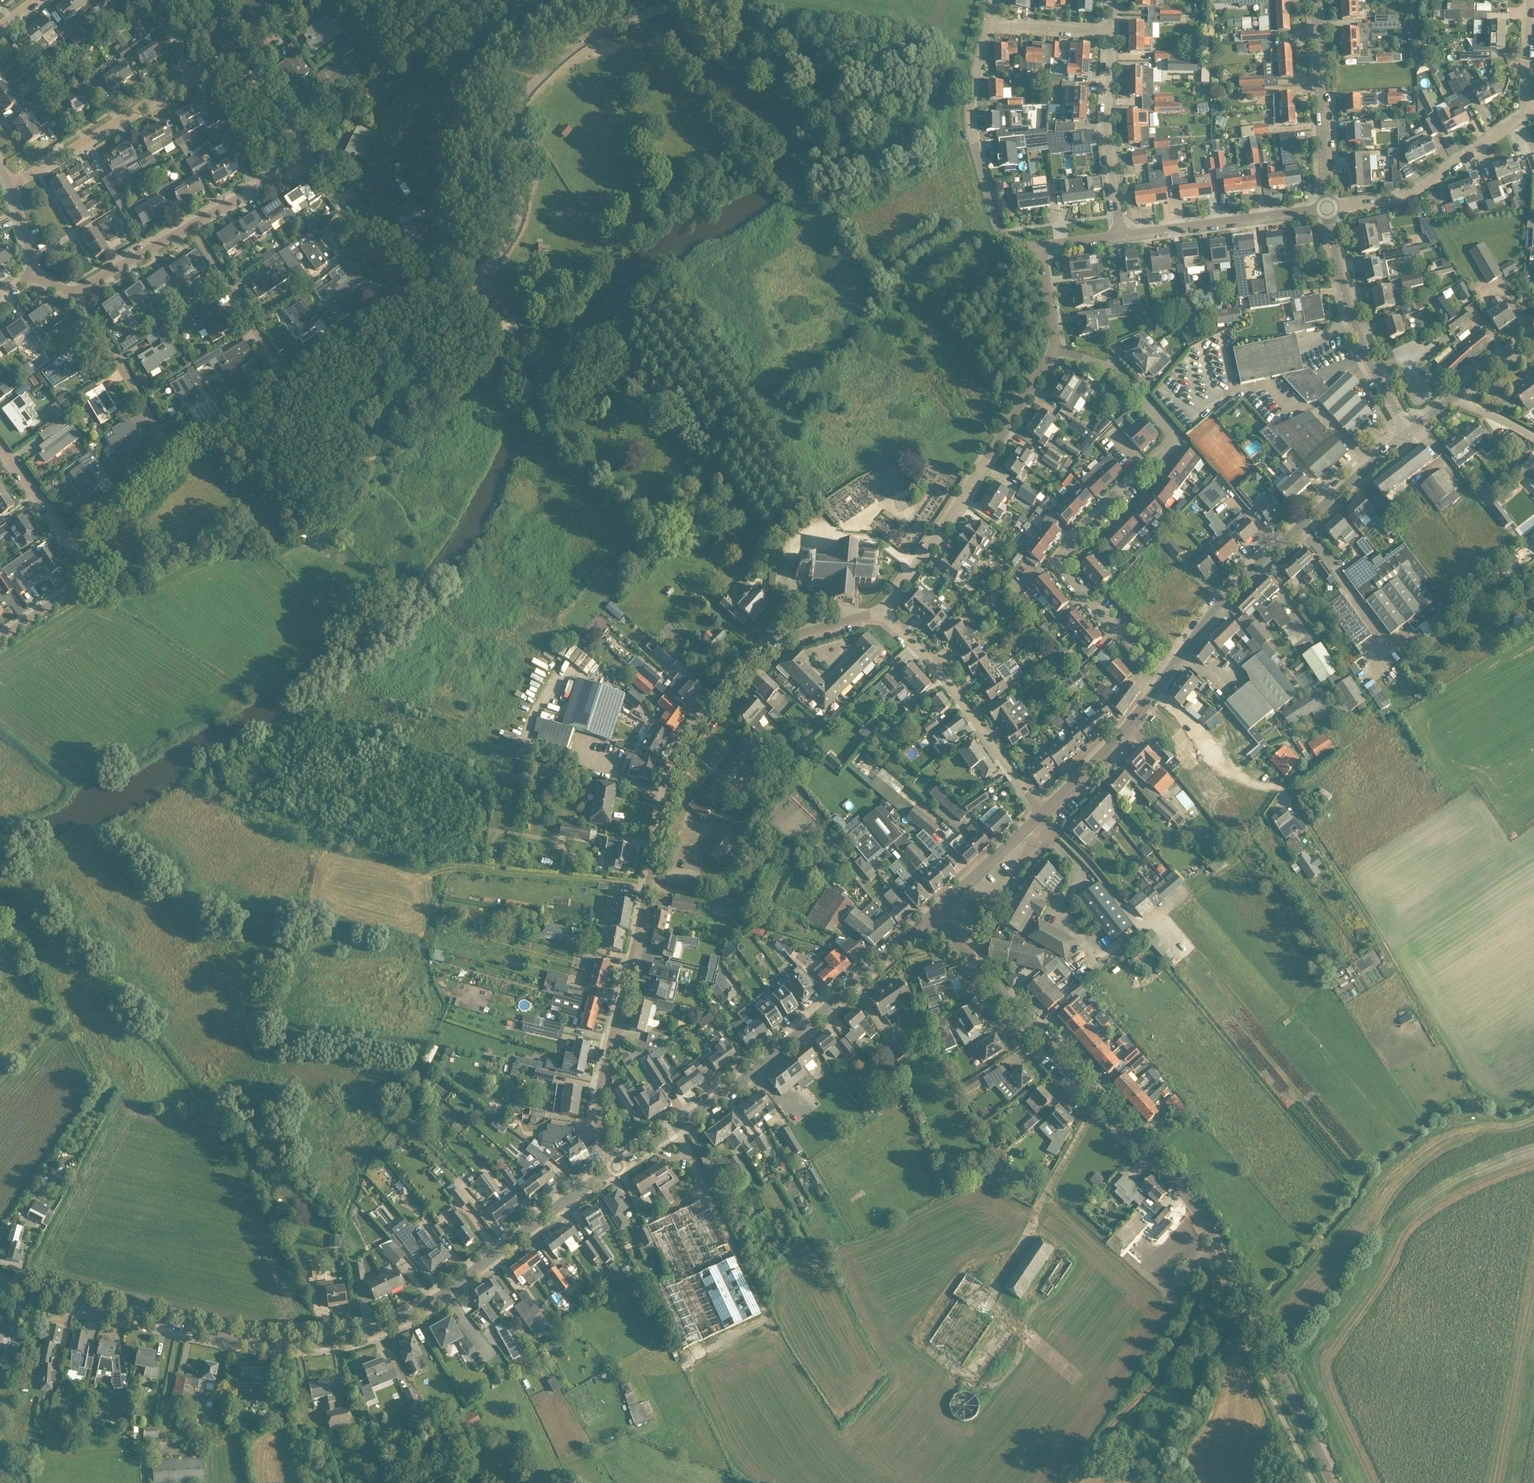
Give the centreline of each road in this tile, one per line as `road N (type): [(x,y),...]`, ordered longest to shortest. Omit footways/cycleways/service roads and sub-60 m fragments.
road 1 (tertiary): [(1332,1482),(1202,1216),(934,914)]
road 2 (residential): [(617,1166),(601,1129),(600,1093),(681,752),(704,714),(766,649),(880,616)]
road 3 (tertiary): [(617,1166),(427,1306),(335,1340),(239,1339),(0,1284)]
road 4 (residential): [(1169,672),(1119,632),(1059,561),(1089,517),(1167,449),(1172,433),(1115,371),(1053,347)]
road 5 (tertiary): [(617,1166),(758,1069),(934,914)]
road 6 (tertiary): [(1169,672),(1228,594),(1412,431)]
road 7 (residential): [(880,616),(958,507),(1053,347)]
road 8 (residential): [(282,376),(402,296),(308,159)]
road 9 (track): [(1438,1039),(1283,791)]
road 10 (residential): [(10,186),(229,47)]
road 11 (residential): [(1042,814),(937,669),(880,616)]
road 12 (residential): [(1040,247),(1000,231),(972,135),(971,92),(988,24)]
road 13 (track): [(1226,1265),(1155,1381),(1090,1466)]
road 14 (residential): [(1412,431),(1357,330),(1327,207)]
road 15 (residential): [(1327,207),(1410,195),(1528,113)]
road 16 (residential): [(299,148),(399,72),(355,0)]
road 17 (residential): [(1120,235),(1327,207)]
road 18 (residential): [(1327,207),(1317,0)]
road 19 (residential): [(1120,235),(1107,126),(1112,32)]
road 20 (track): [(648,887),(455,869)]
road 21 (residential): [(171,448),(75,294)]
road 22 (residential): [(282,376),(190,225)]
road 23 (track): [(244,400),(326,422),(384,468)]
road 24 (residential): [(0,642),(88,582),(89,568),(74,545)]
road 25 (tertiary): [(934,914),(1042,814)]
road 26 (tertiary): [(1042,814),(1140,712)]
road 27 (residential): [(74,545),(171,448)]
road 28 (residential): [(190,225),(308,159)]
road 29 (residential): [(75,294),(190,225)]
road 30 (residential): [(171,448),(282,376)]
road 31 (residential): [(74,545),(0,445)]
road 32 (residential): [(1112,32),(988,24)]

